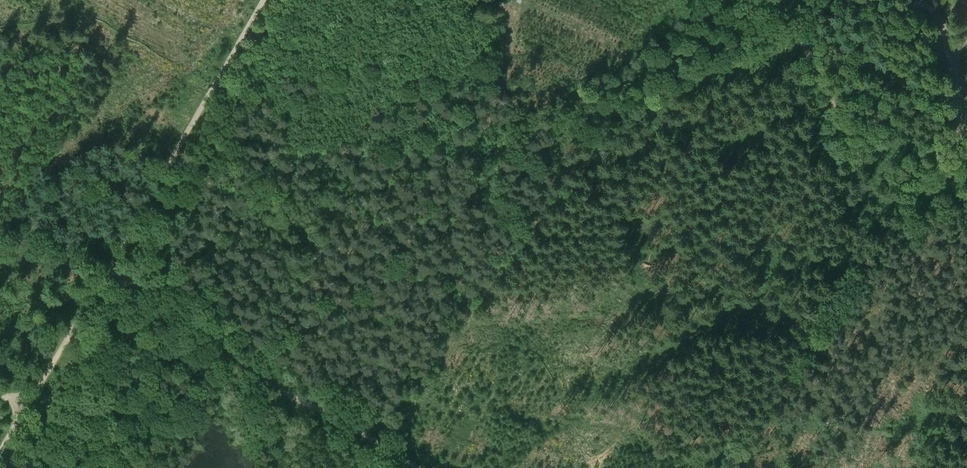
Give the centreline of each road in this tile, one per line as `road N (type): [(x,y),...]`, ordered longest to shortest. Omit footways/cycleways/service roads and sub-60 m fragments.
road 1 (track): [(26,405),(263,0)]
road 2 (track): [(110,264),(181,331),(417,467)]
road 3 (track): [(394,450),(541,235)]
road 4 (residential): [(958,96),(934,10),(920,2),(903,19),(890,78)]
road 5 (unclassified): [(802,41),(847,123),(867,127),(877,120),(890,78)]

